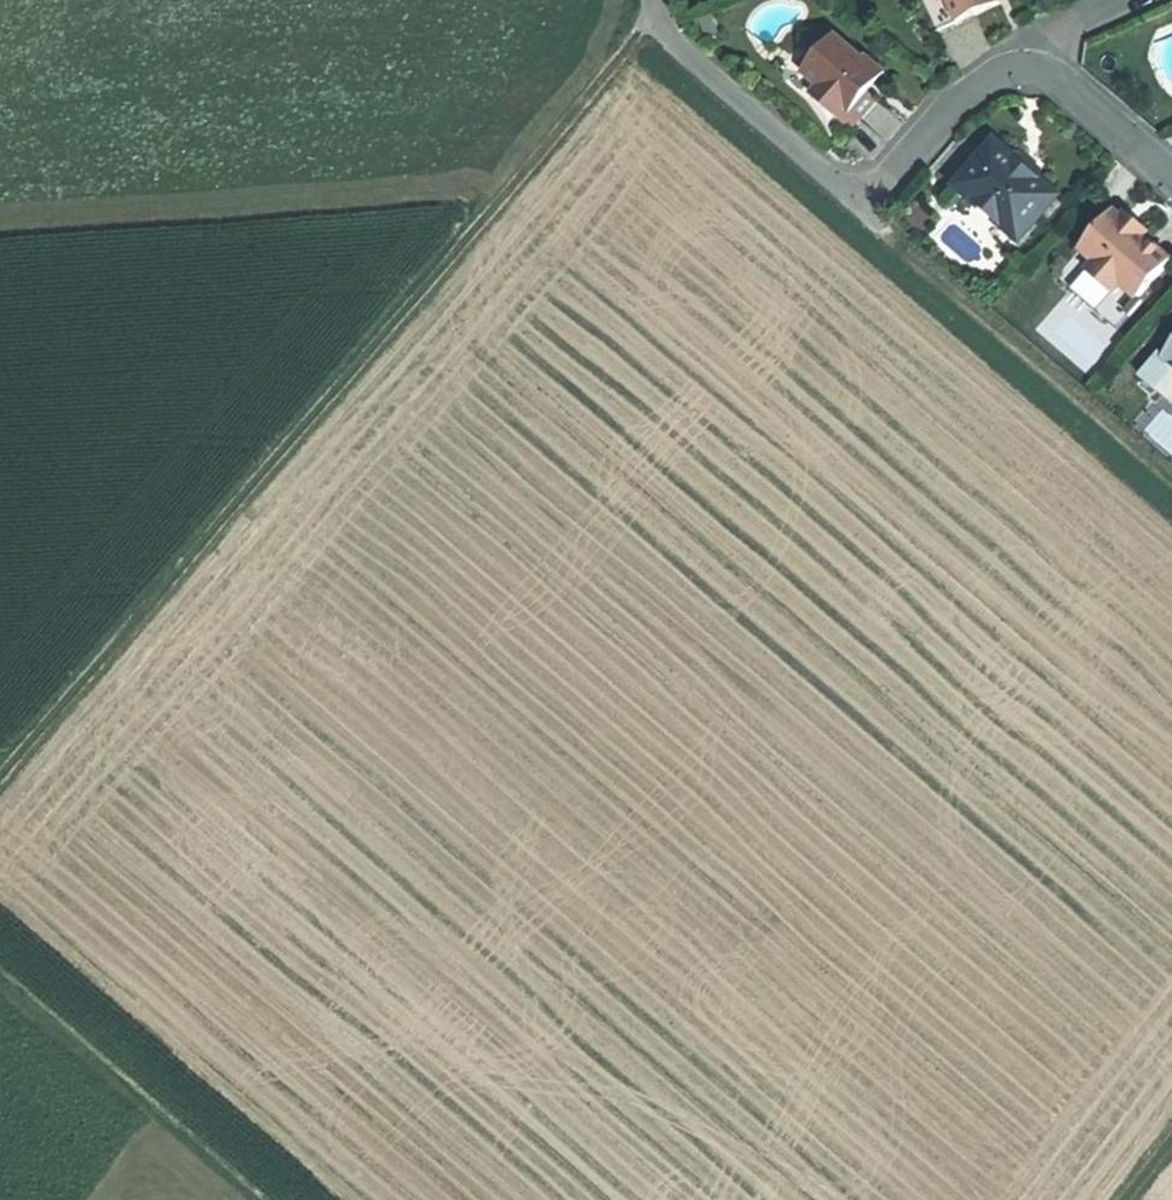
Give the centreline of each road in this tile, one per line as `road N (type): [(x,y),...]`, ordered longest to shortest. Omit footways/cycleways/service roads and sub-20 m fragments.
road 1 (track): [(0,775),(654,23)]
road 2 (track): [(0,963),(270,1199)]
road 3 (residential): [(885,182),(859,191),(831,183),(662,43),(645,0)]
road 4 (residential): [(1025,65),(1060,78),(1171,179)]
road 5 (residential): [(885,182),(981,81),(1025,65)]

